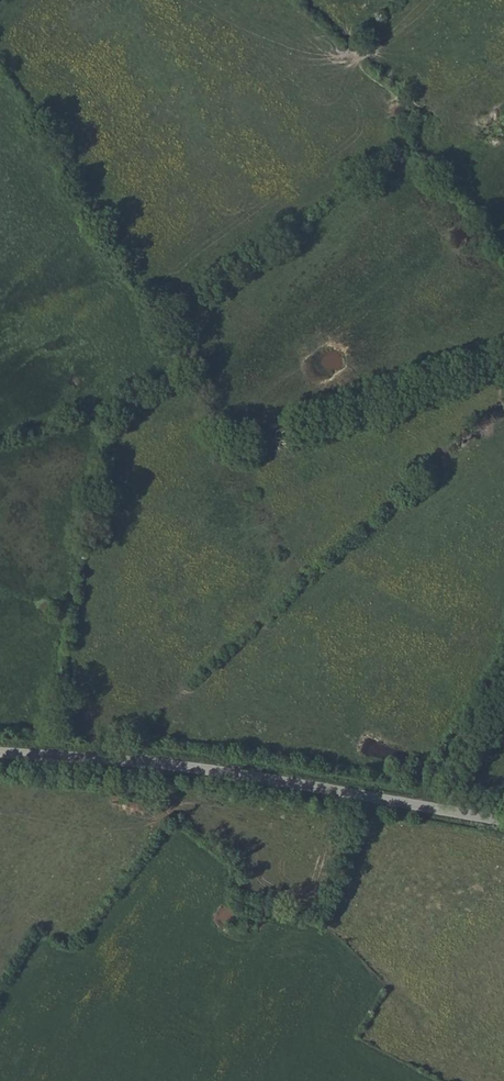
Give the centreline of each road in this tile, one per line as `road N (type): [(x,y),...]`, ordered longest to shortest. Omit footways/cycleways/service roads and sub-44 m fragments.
road 1 (unclassified): [(0,756),(190,770),(378,797),(503,826)]

